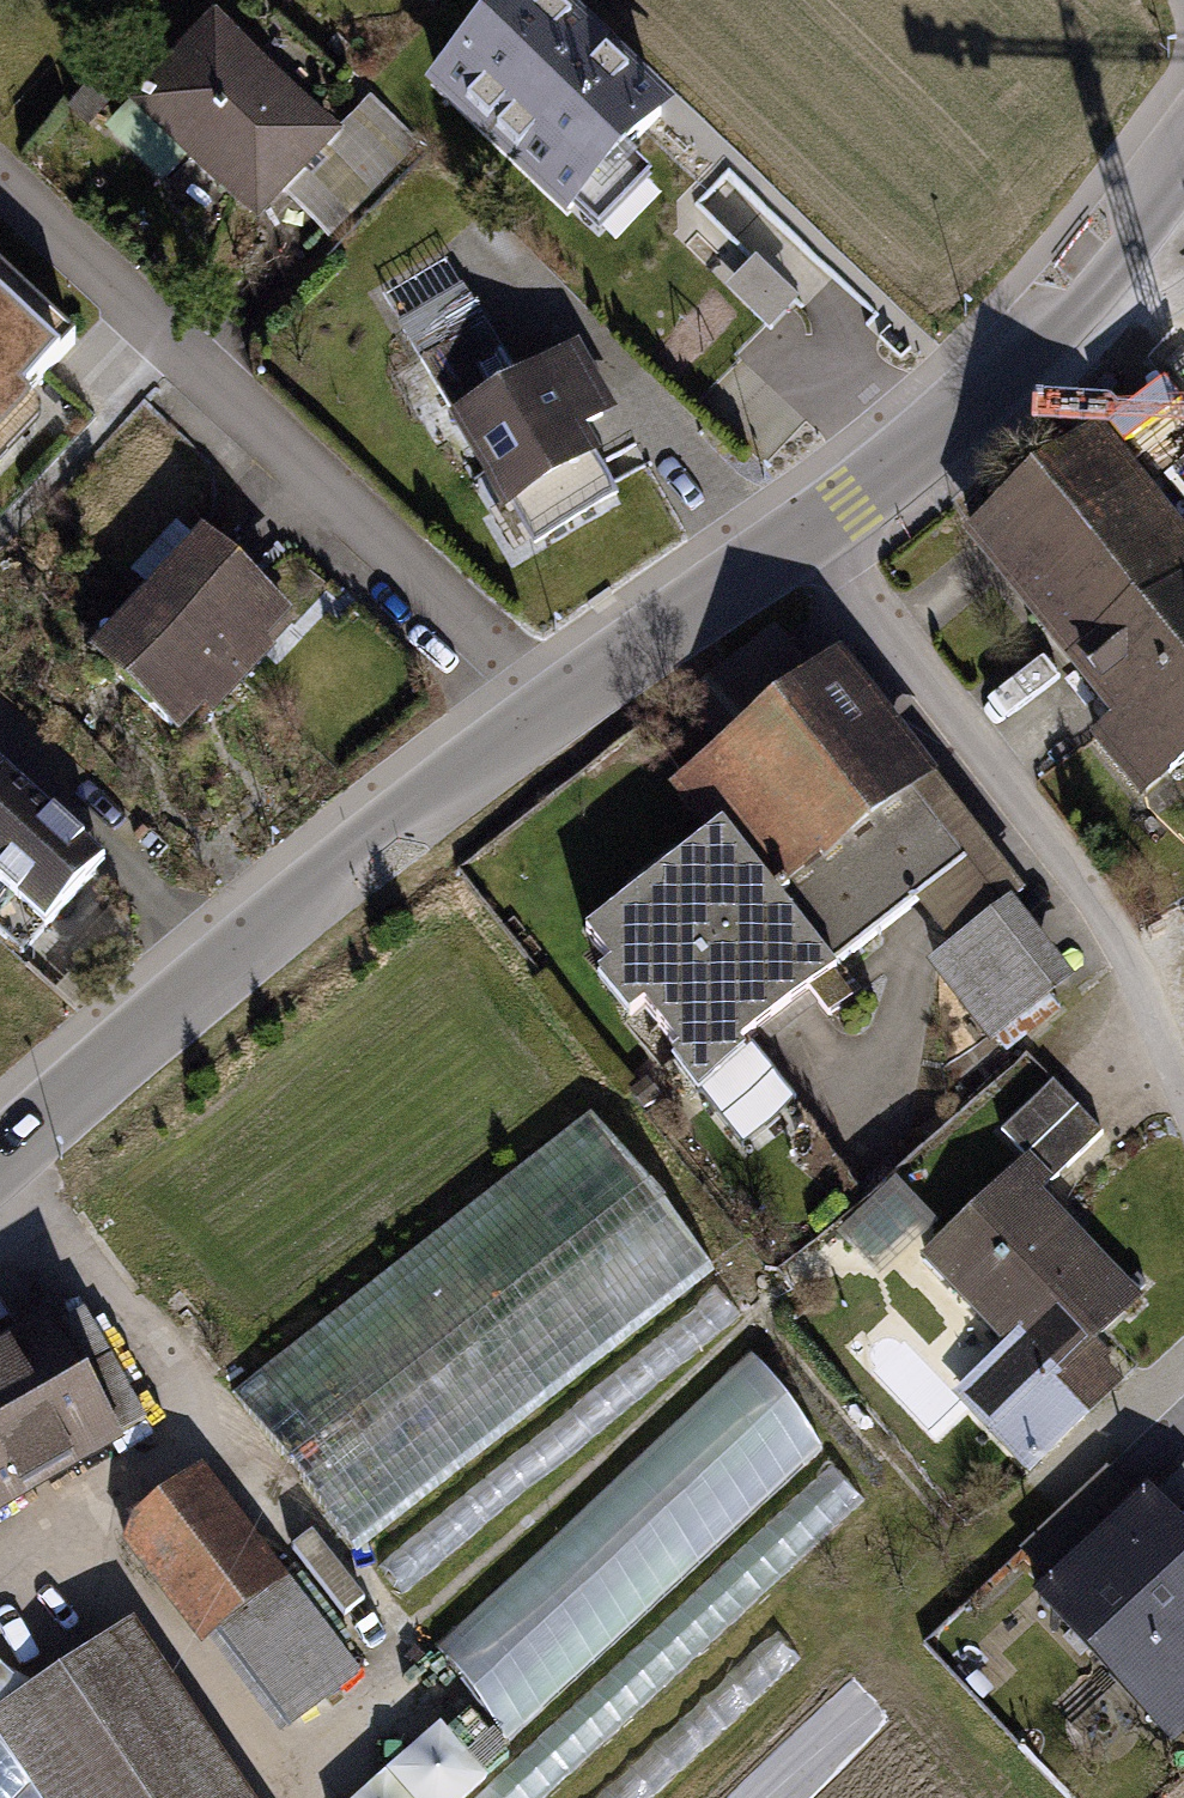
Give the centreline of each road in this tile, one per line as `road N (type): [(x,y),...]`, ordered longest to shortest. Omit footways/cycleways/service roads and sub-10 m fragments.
road 1 (tertiary): [(0,1154),(365,842),(808,526)]
road 2 (residential): [(1183,1081),(1161,996),(808,526)]
road 3 (tertiary): [(808,526),(986,380),(1086,272),(1183,143)]

